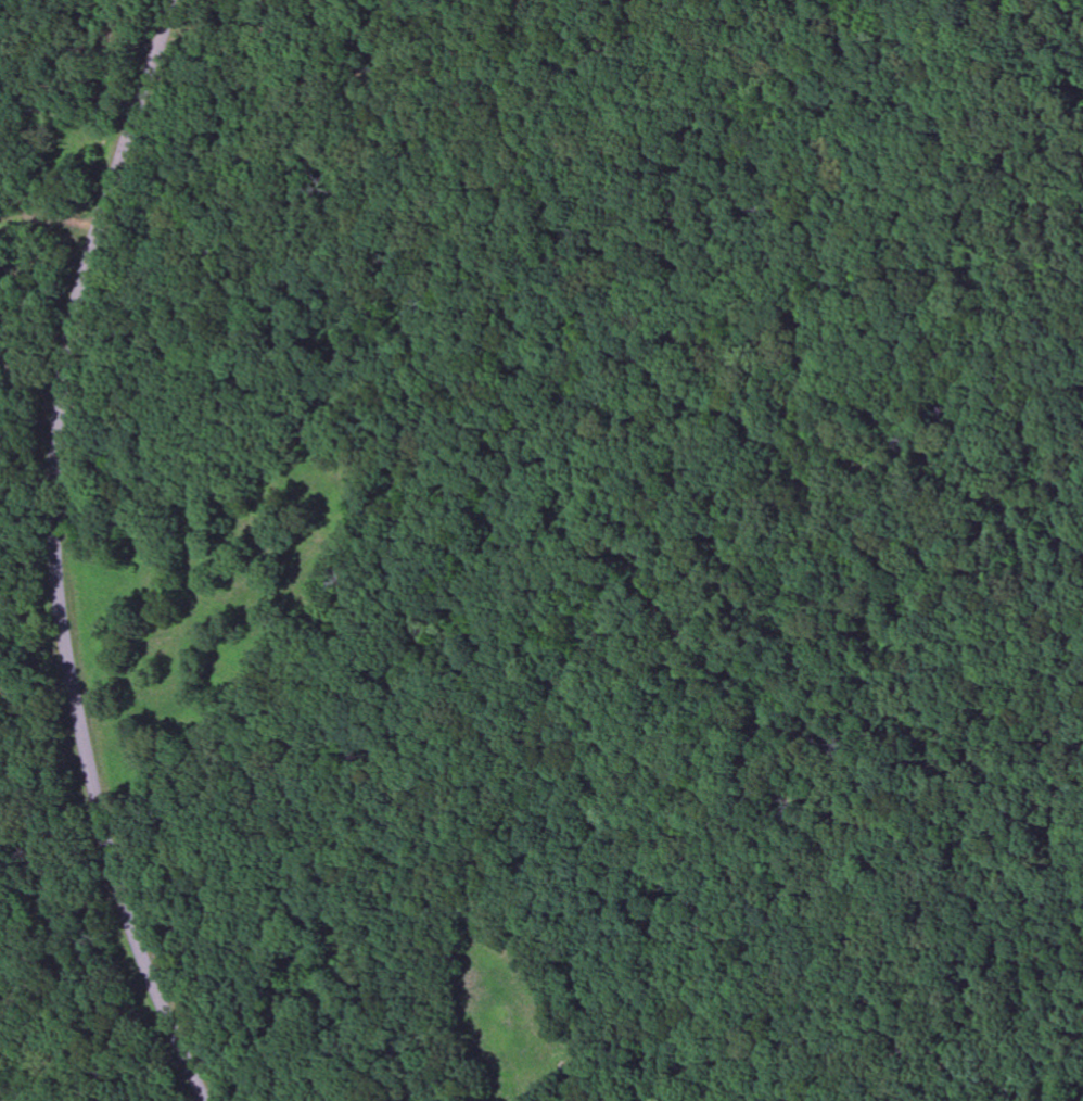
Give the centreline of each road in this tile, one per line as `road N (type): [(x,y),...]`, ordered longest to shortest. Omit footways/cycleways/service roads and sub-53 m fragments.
road 1 (residential): [(206,1100),(107,833),(64,615),(60,414),(67,363),(91,260),(177,0)]

